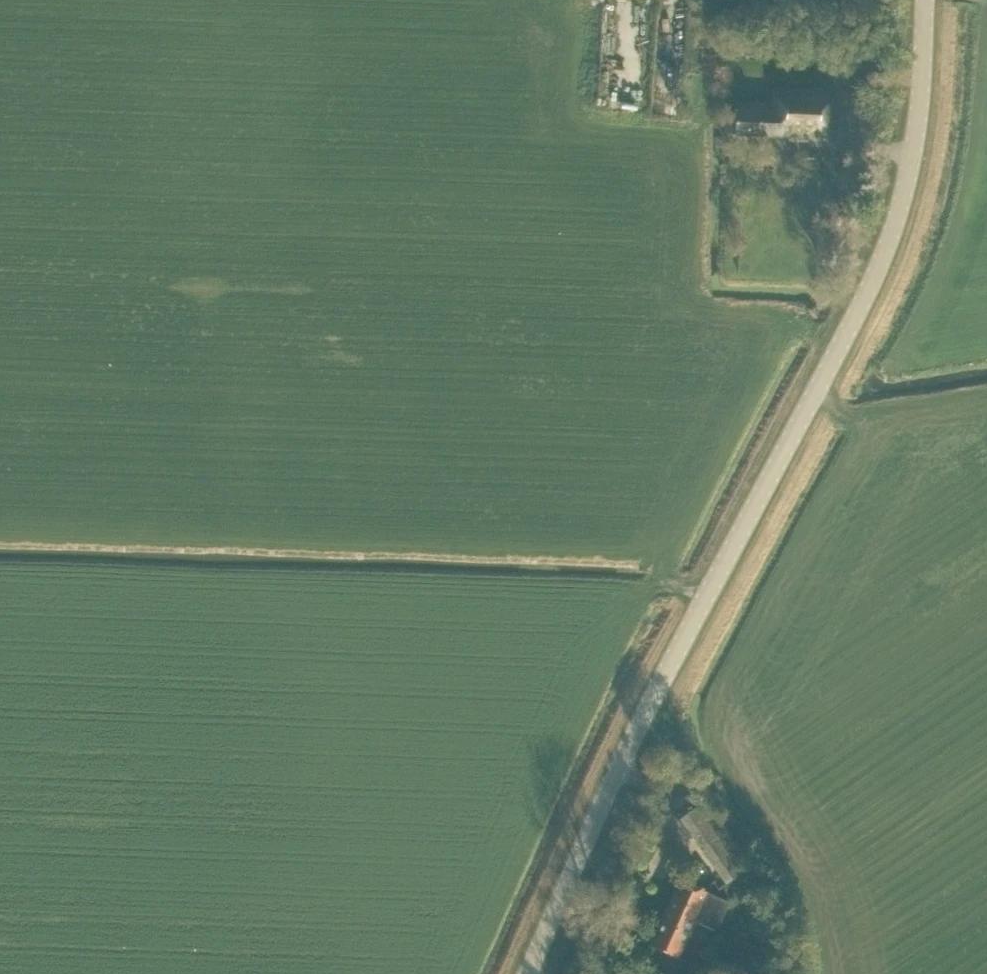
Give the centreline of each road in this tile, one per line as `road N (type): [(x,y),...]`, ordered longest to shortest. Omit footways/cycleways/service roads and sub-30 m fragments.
road 1 (tertiary): [(527,973),(620,765),(886,238),(912,153),(918,0)]

